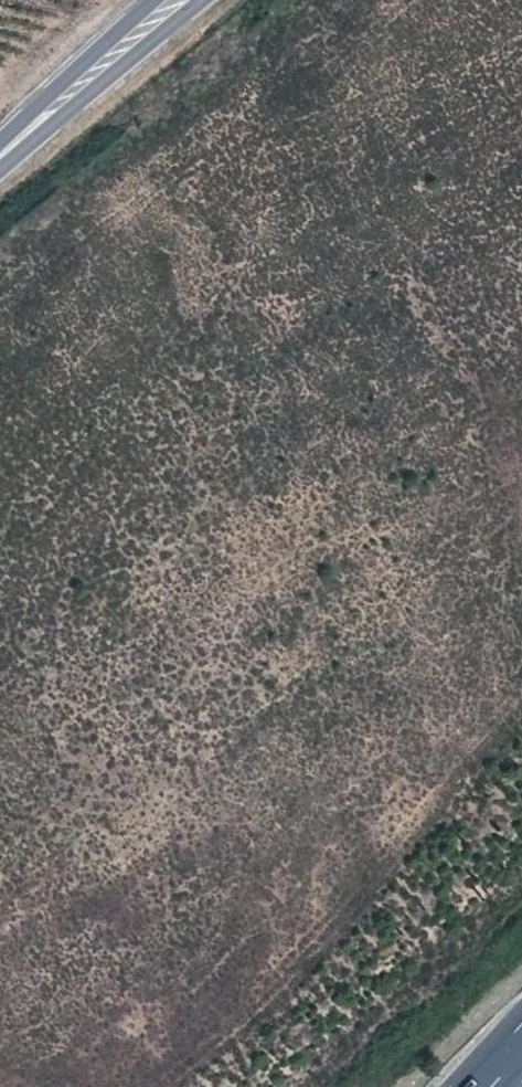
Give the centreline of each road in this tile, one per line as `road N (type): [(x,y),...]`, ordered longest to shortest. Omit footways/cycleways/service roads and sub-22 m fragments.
road 1 (tertiary): [(0,160),(203,0)]
road 2 (tertiary): [(156,0),(0,146)]

